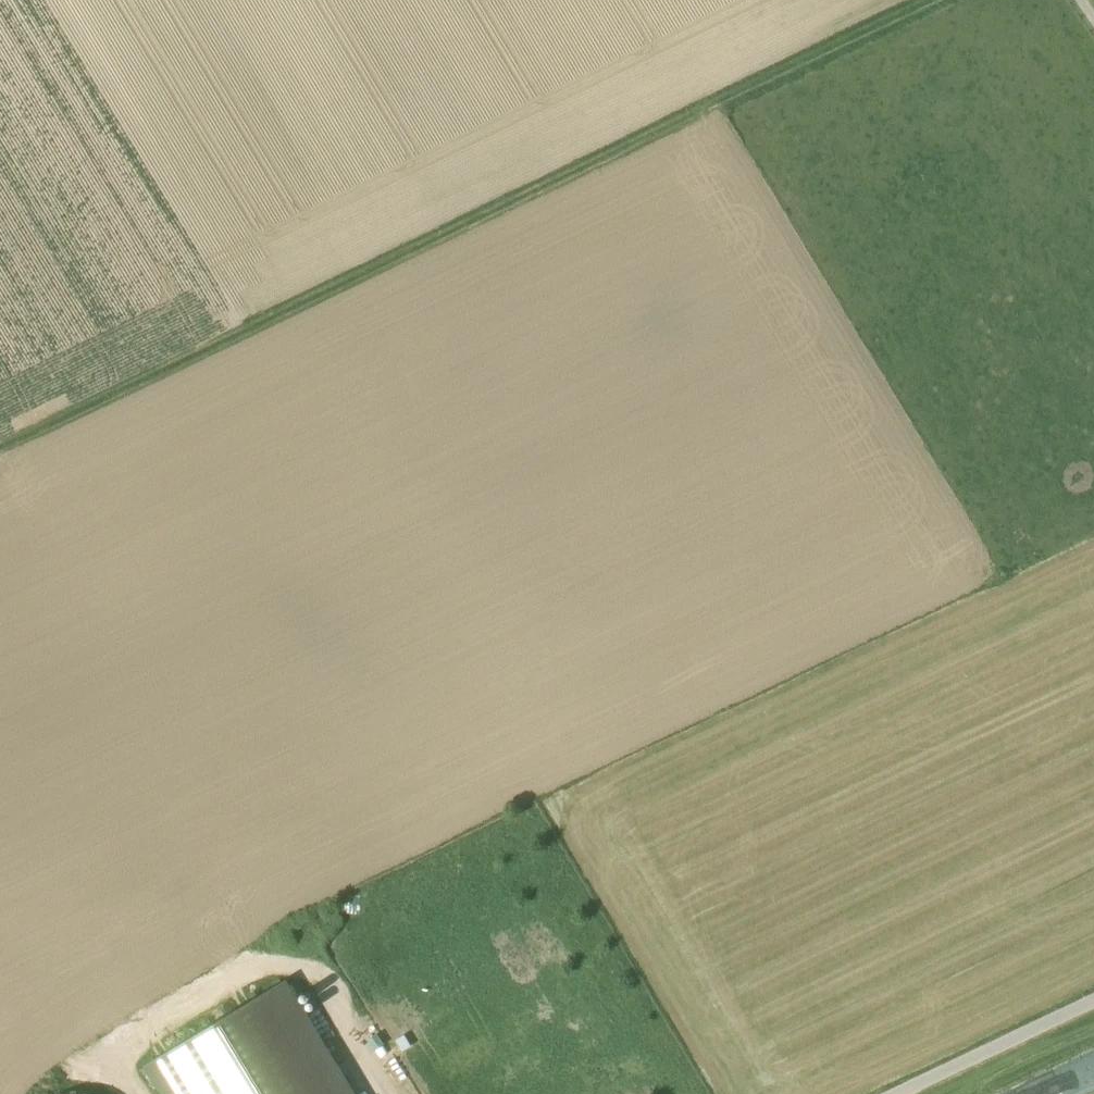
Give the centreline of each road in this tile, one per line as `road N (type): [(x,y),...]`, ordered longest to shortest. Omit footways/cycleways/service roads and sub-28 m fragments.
road 1 (track): [(933,0),(0,449)]
road 2 (track): [(898,1093),(1093,1000)]

